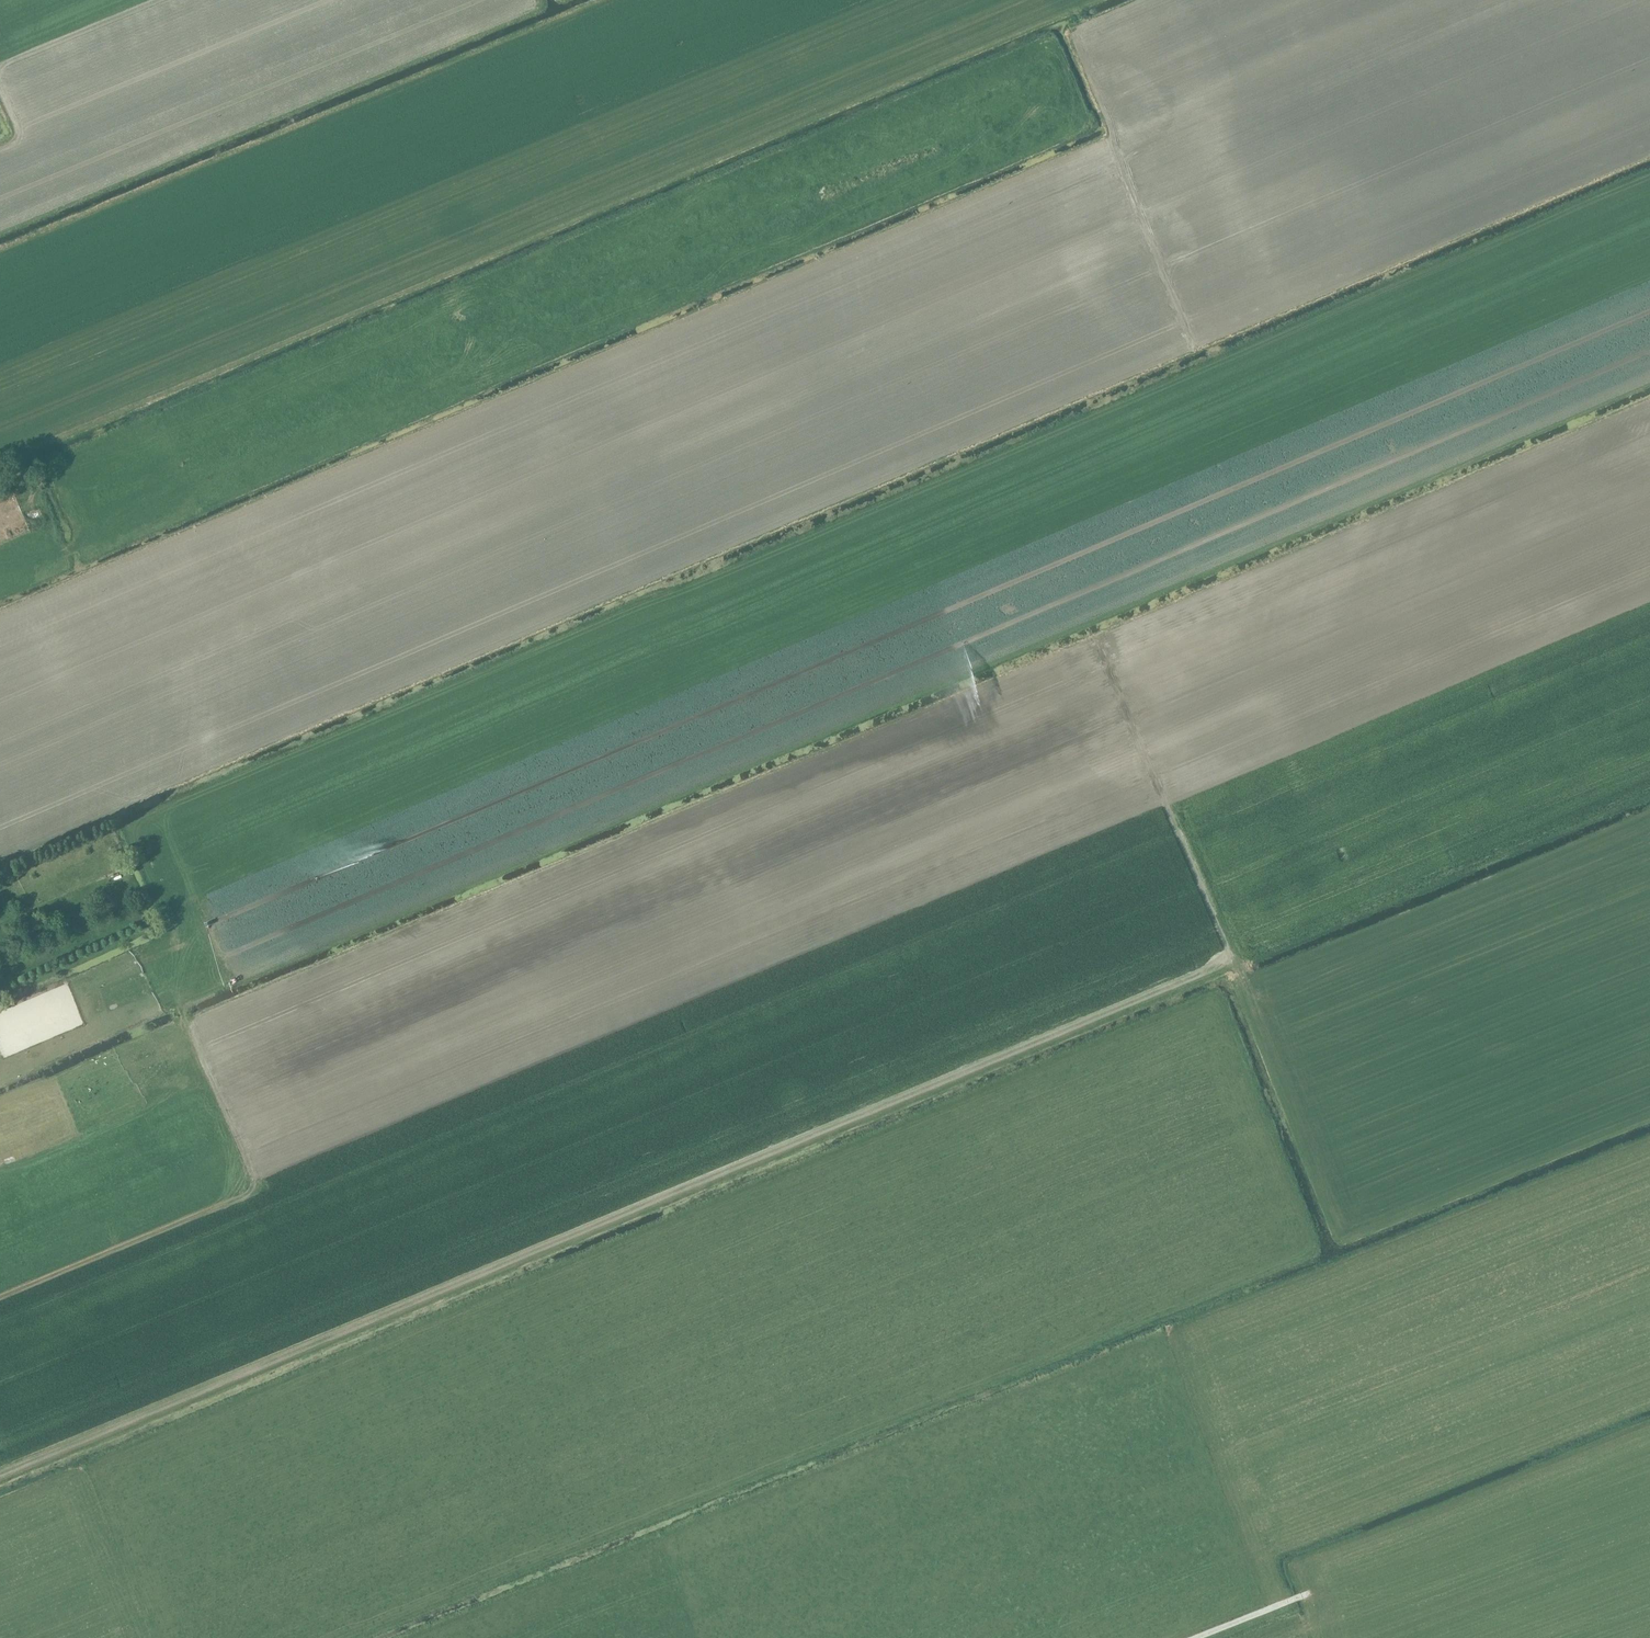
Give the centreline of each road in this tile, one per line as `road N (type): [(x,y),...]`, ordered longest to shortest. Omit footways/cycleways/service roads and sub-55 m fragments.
road 1 (track): [(611,353),(236,517),(0,652)]
road 2 (track): [(150,432),(0,482)]

